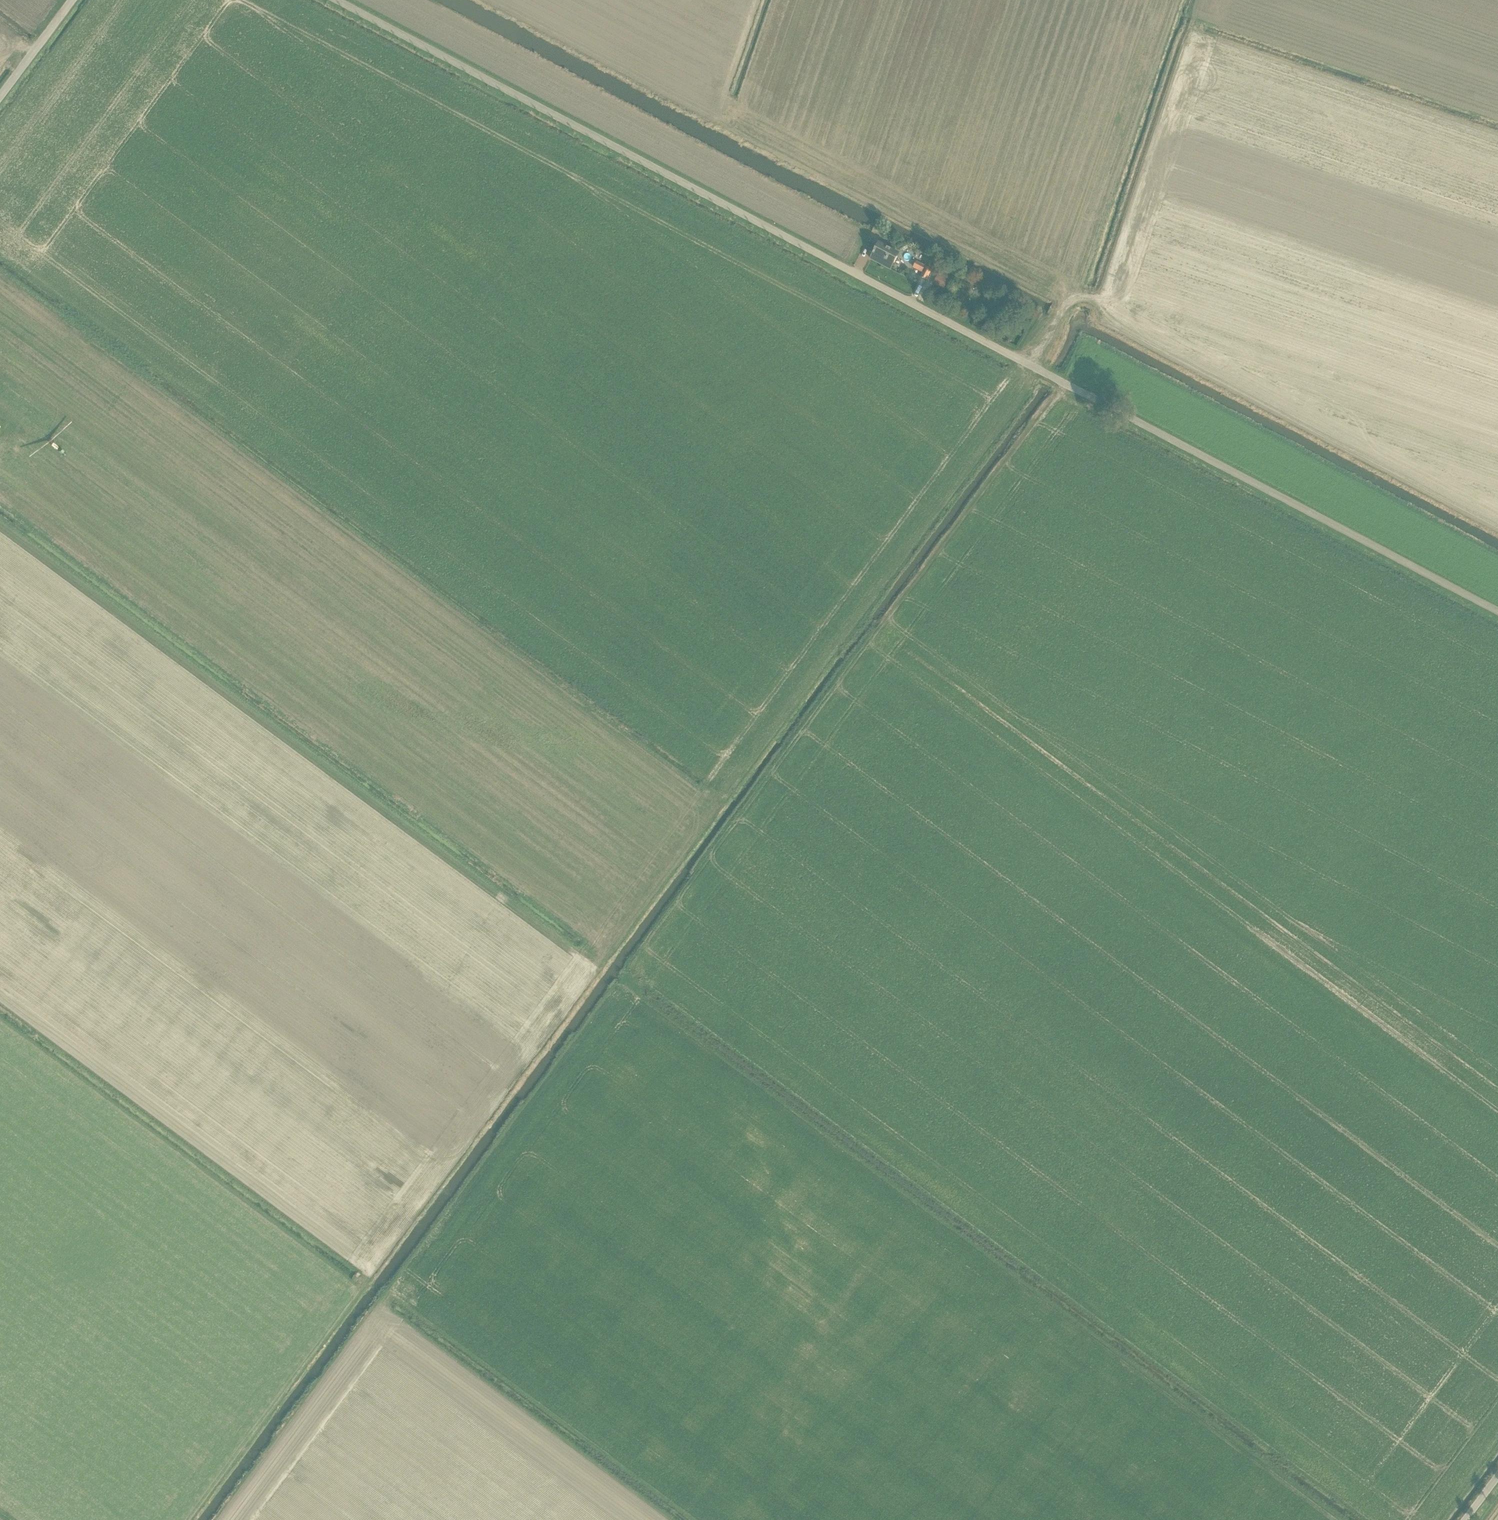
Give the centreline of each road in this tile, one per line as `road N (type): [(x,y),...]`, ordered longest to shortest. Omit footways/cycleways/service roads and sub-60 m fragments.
road 1 (unclassified): [(1497,612),(337,0)]
road 2 (unclassified): [(0,98),(73,0)]

